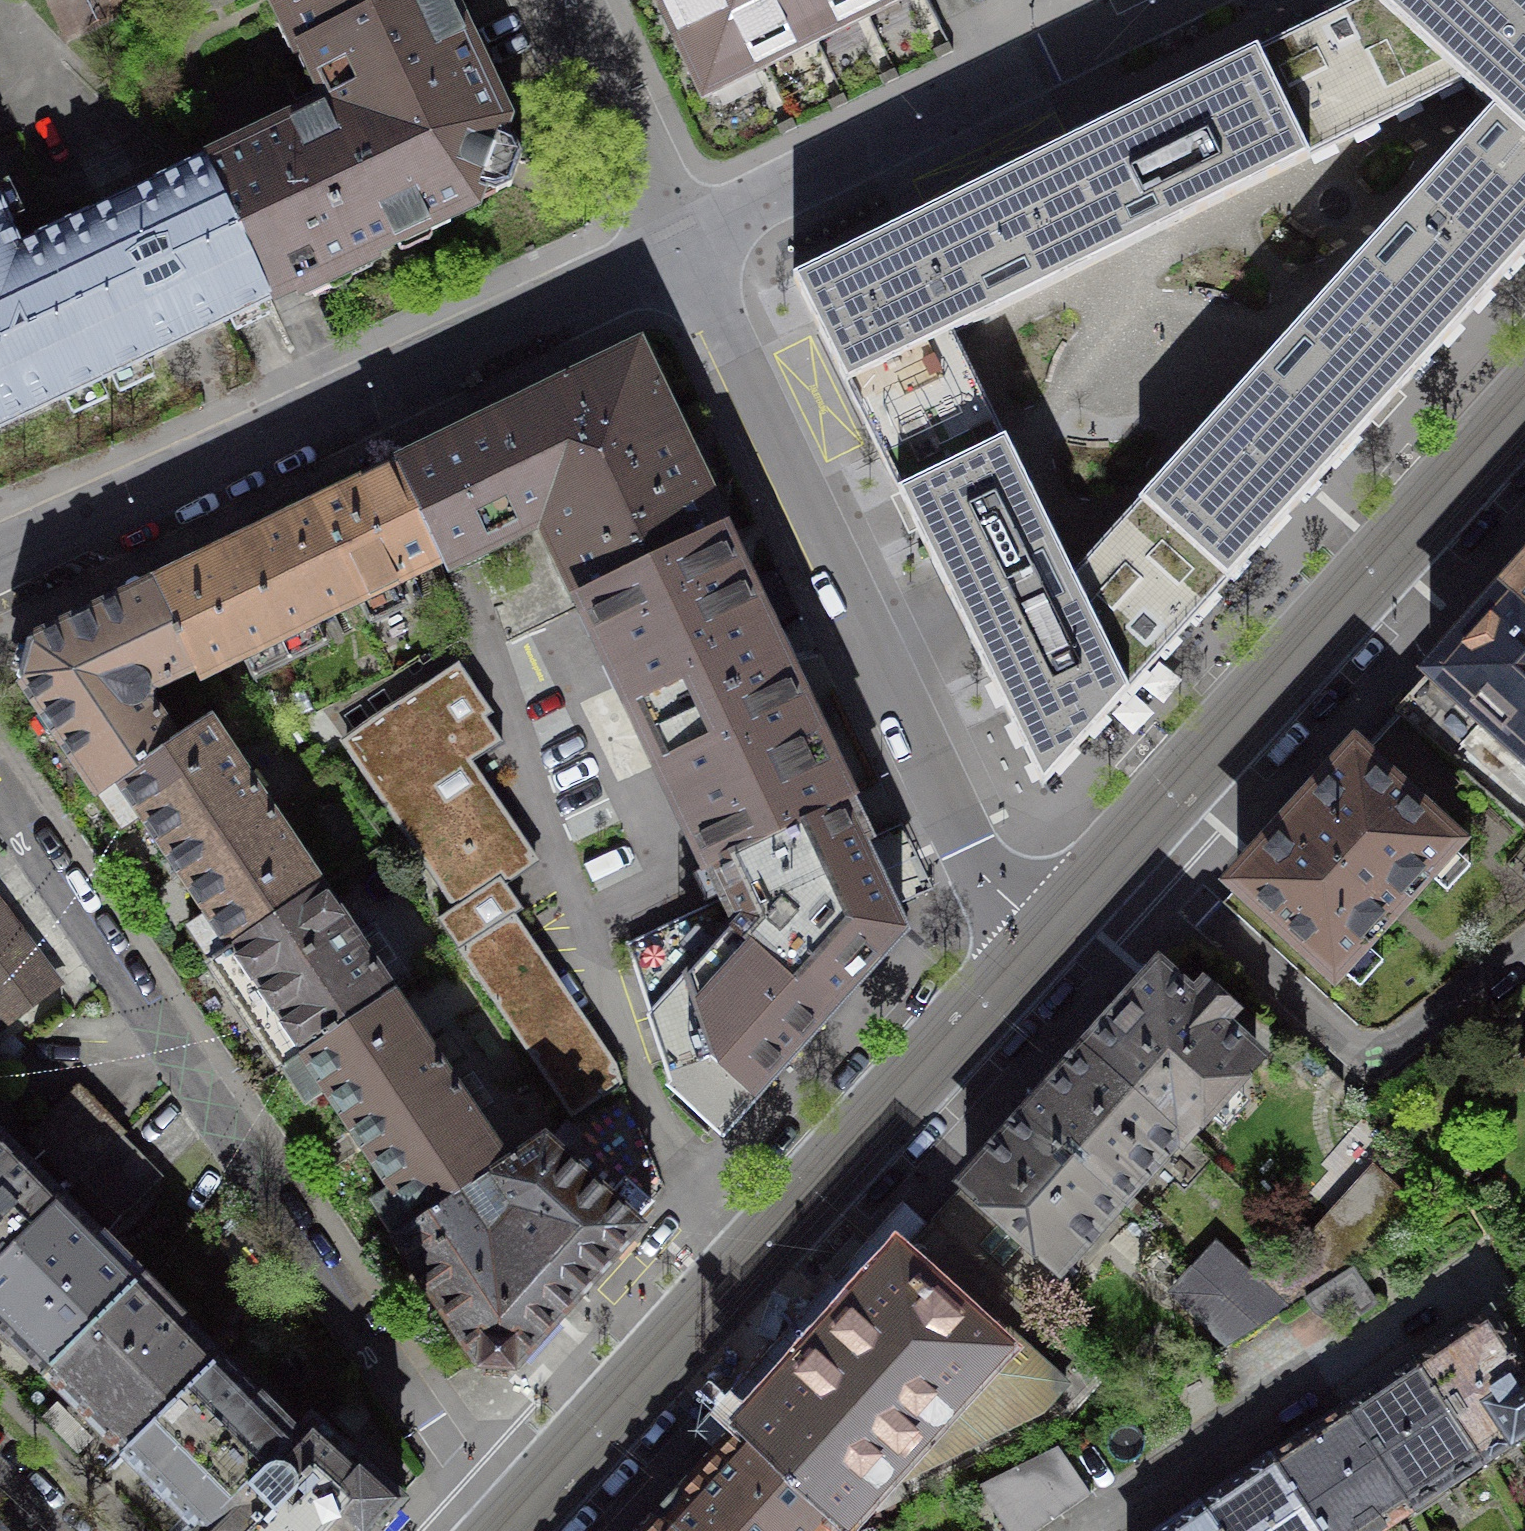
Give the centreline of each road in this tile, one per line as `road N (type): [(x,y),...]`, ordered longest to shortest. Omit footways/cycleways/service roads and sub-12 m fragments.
road 1 (residential): [(0,796),(494,1530)]
road 2 (tertiary): [(516,1530),(1062,930)]
road 3 (residential): [(682,243),(962,832),(1062,930)]
road 4 (residential): [(682,243),(0,565)]
road 5 (tertiary): [(1136,851),(1524,413)]
road 6 (residential): [(1168,0),(682,243)]
road 7 (residential): [(1136,851),(1368,1053),(1388,1051),(1524,950)]
road 8 (residential): [(570,0),(682,243)]

